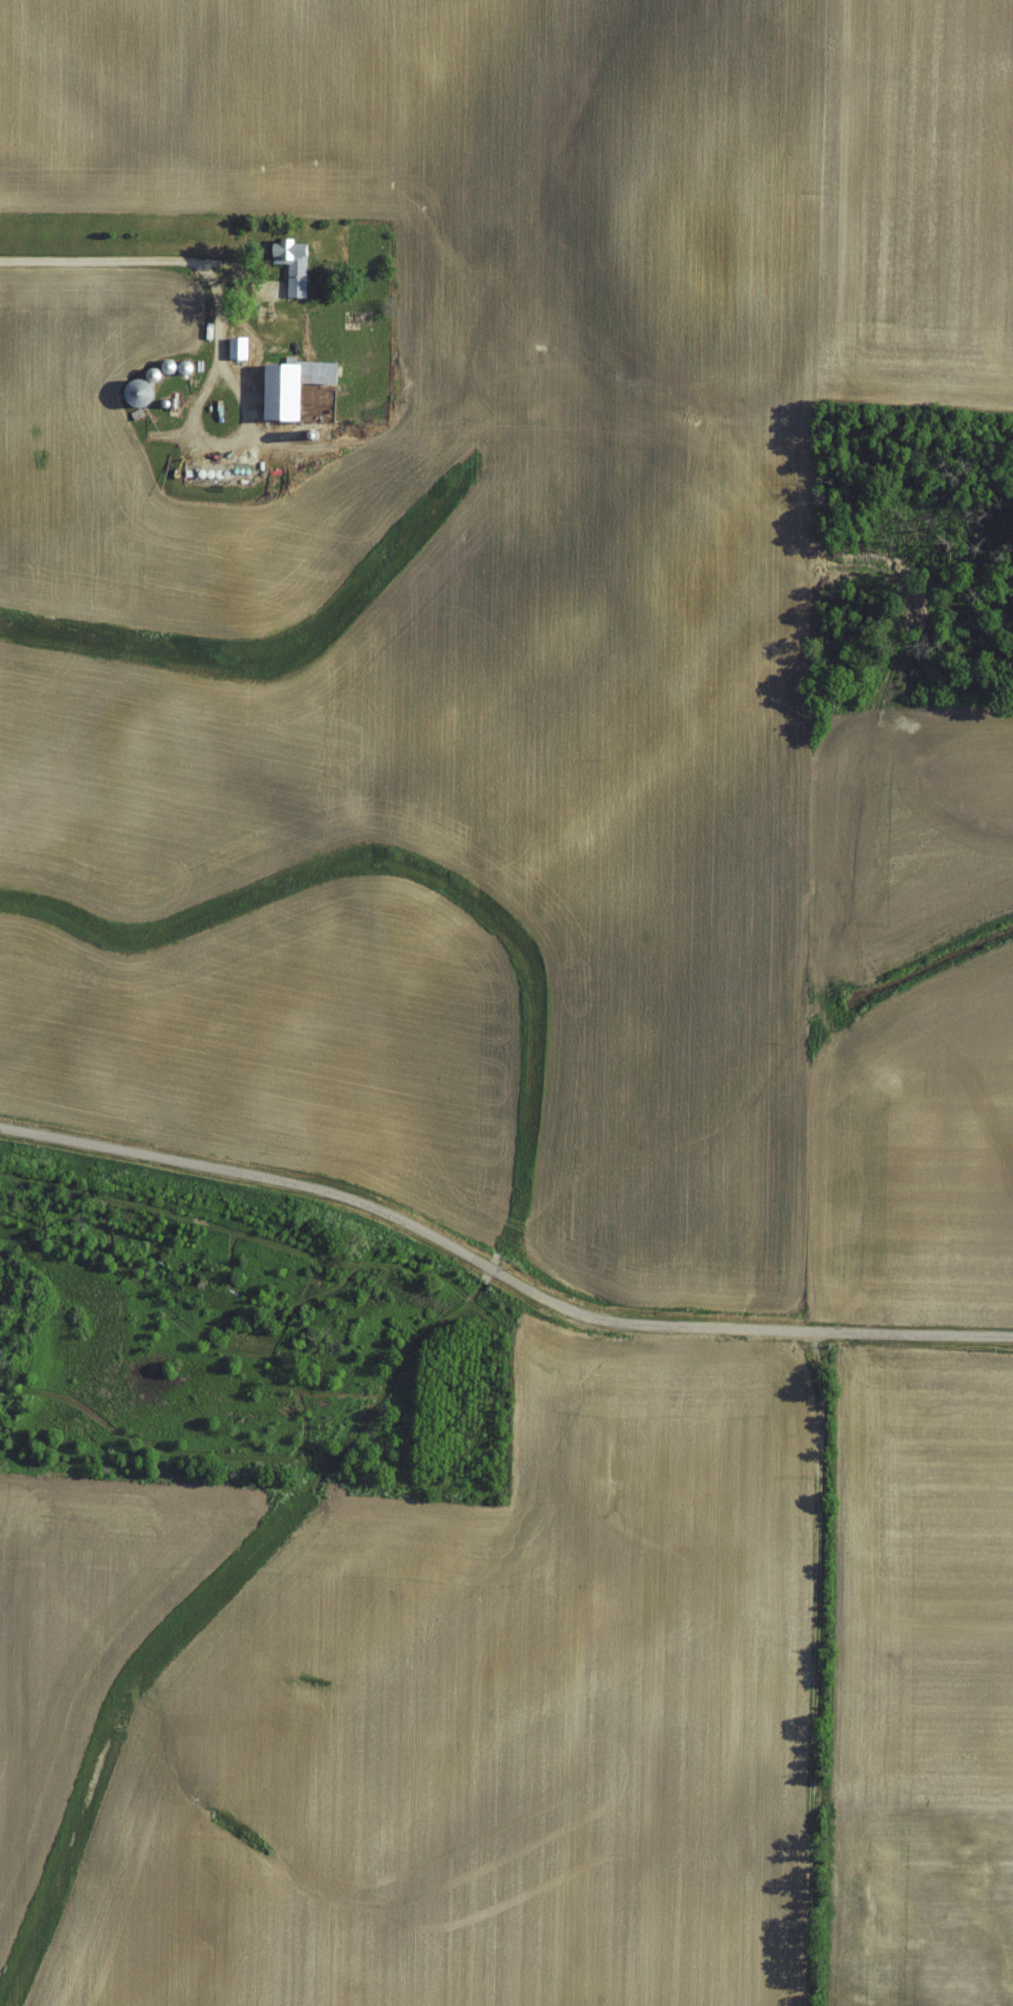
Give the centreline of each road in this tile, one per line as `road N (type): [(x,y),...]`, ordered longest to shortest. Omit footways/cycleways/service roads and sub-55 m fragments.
road 1 (residential): [(1012,1339),(597,1321),(366,1207),(289,1184),(0,1129)]

